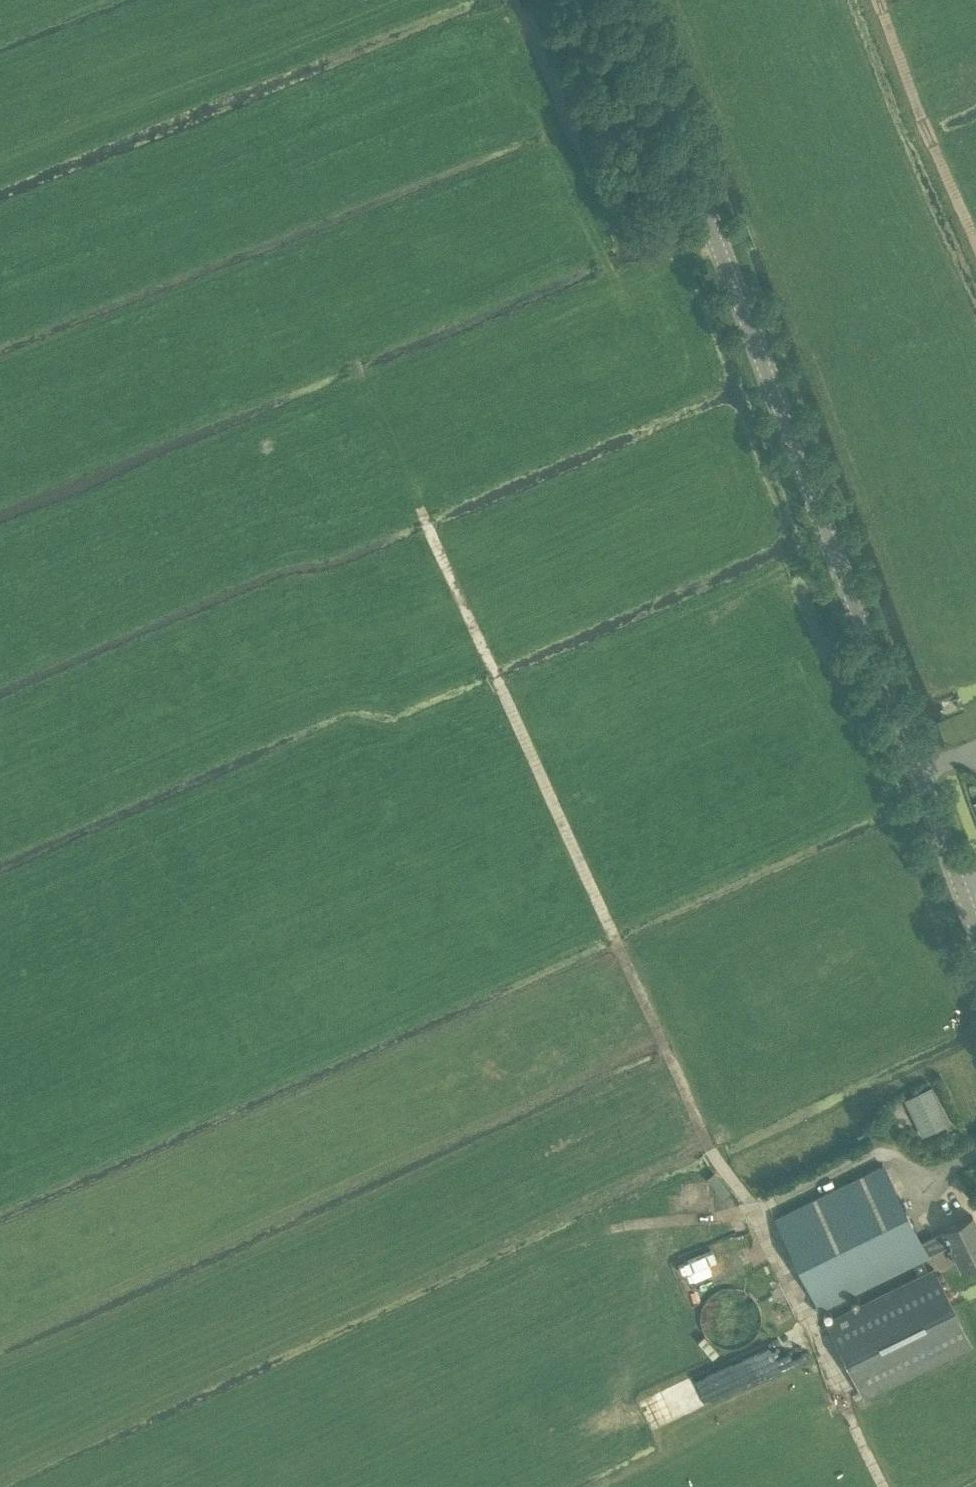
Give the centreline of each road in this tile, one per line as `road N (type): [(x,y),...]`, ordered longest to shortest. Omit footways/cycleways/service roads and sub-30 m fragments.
road 1 (unclassified): [(975,922),(625,0)]

